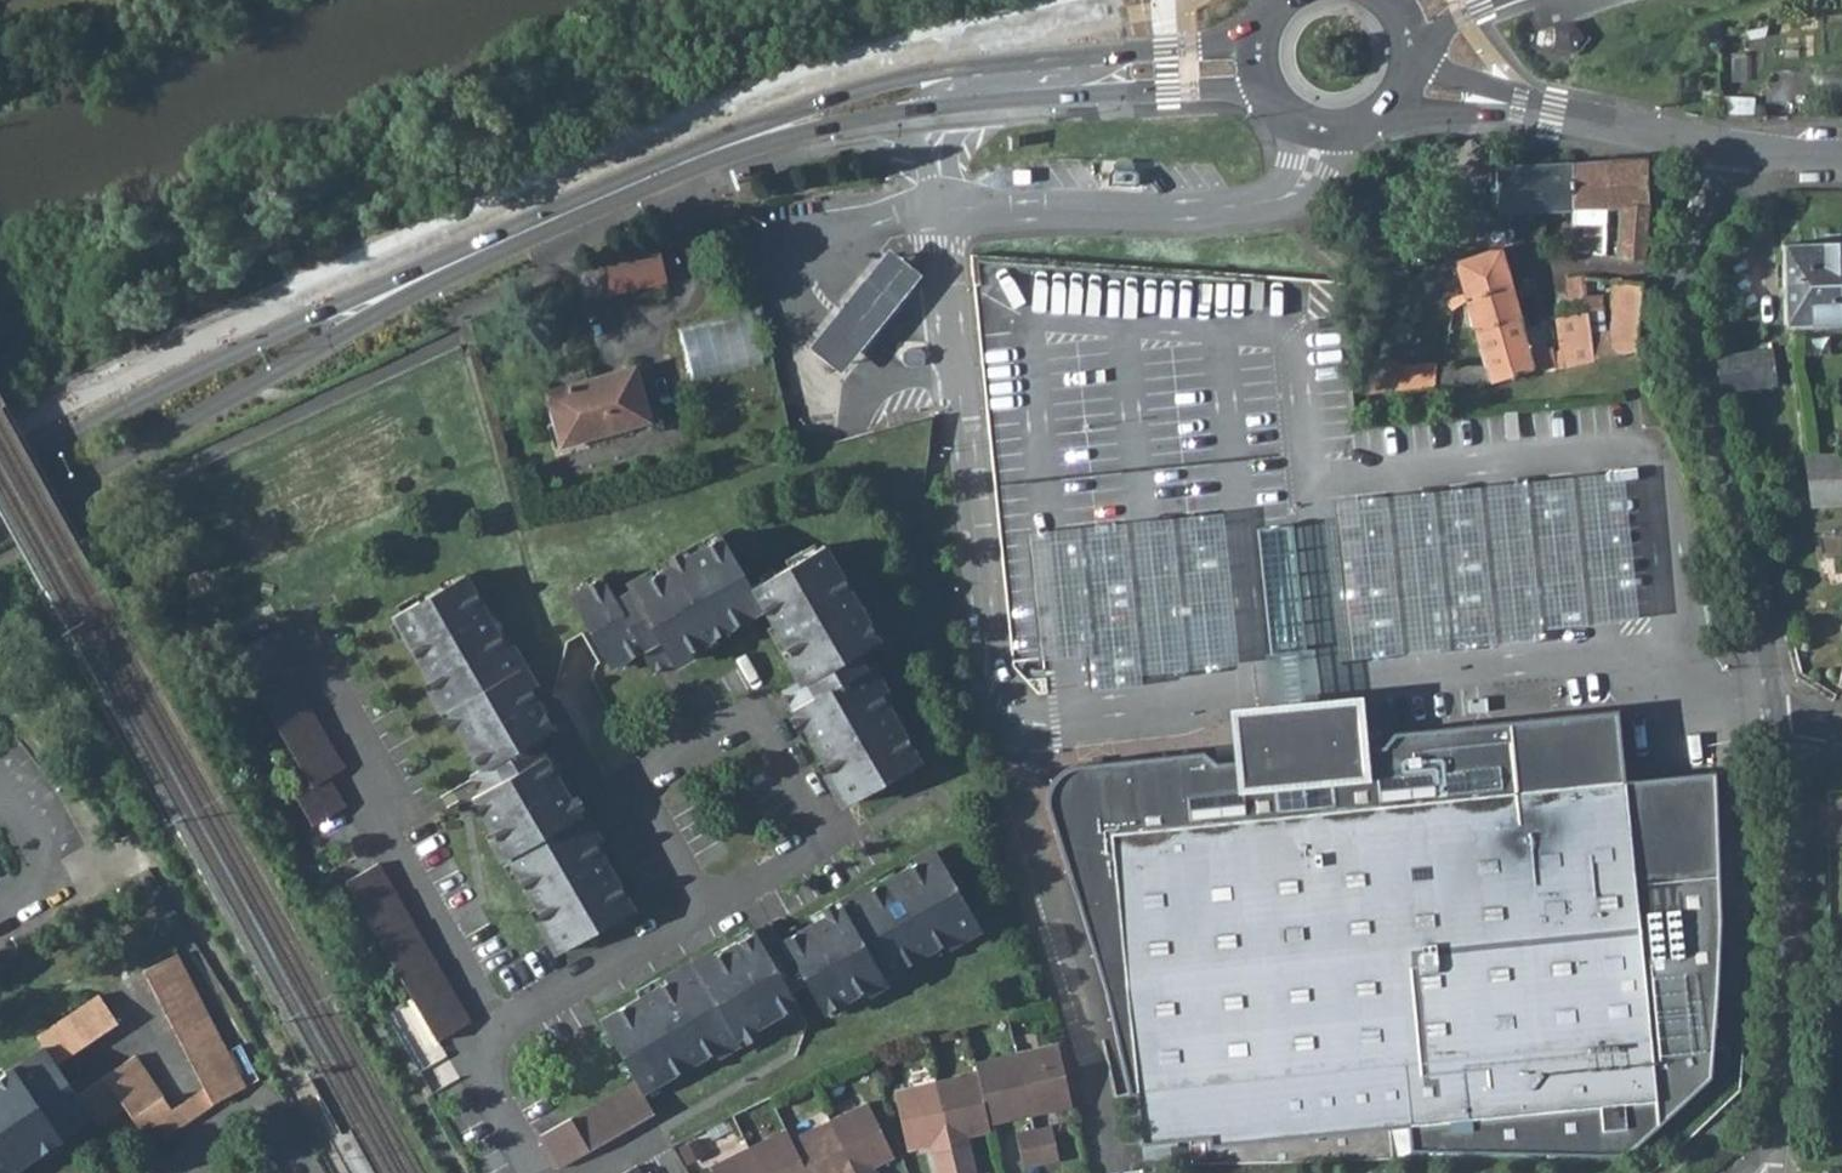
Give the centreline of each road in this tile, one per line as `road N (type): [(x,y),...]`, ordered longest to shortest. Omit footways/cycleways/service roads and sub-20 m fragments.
road 1 (residential): [(1780,712),(1686,338),(1683,278),(1714,146)]
road 2 (secondary): [(1264,30),(934,71),(759,134)]
road 3 (secondary): [(759,134),(984,102),(1274,89)]
road 4 (residential): [(1740,1172),(1765,1149),(1788,1094),(1780,712)]
road 5 (secondary): [(0,521),(304,354),(400,288)]
road 6 (residential): [(506,1038),(401,851),(392,783),(309,624)]
road 7 (secondary): [(400,288),(322,311),(180,376),(0,473)]
road 8 (secondary): [(400,288),(759,134)]
road 9 (tertiary): [(1714,146),(1531,106)]
road 10 (tertiary): [(1391,106),(1531,106)]
road 11 (secondary): [(1274,89),(1294,111),(1324,124),(1356,124),(1391,106)]
road 12 (tertiary): [(1841,155),(1714,146)]
road 13 (tertiary): [(1531,106),(1415,63)]

